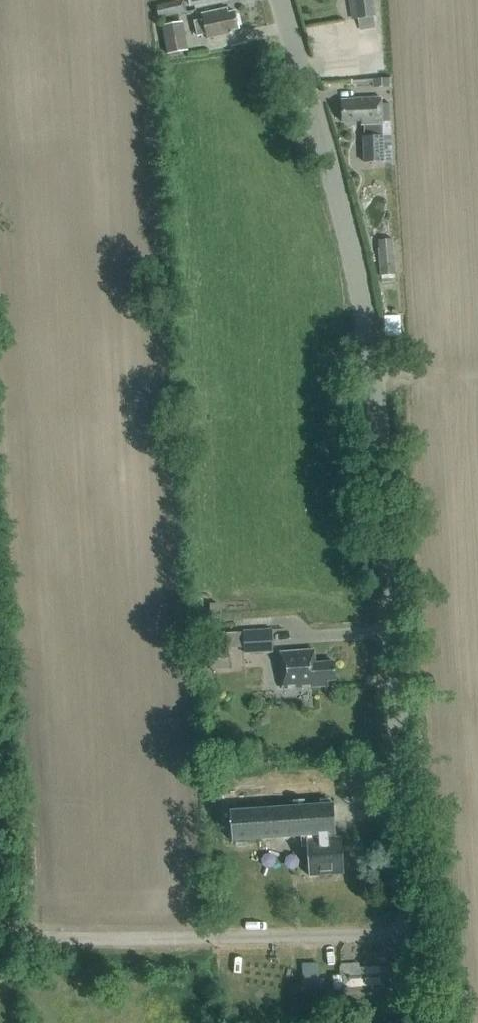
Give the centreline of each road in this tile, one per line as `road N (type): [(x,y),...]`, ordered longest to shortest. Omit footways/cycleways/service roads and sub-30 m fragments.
road 1 (tertiary): [(419,1022),(371,349),(350,239),(280,0)]

